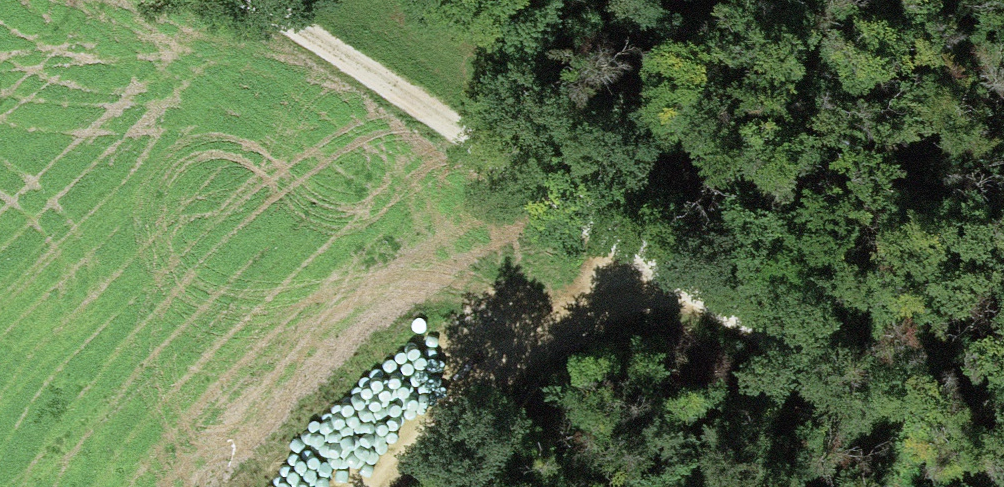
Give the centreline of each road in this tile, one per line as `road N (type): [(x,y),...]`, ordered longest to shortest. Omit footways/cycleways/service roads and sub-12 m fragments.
road 1 (track): [(992,486),(235,0)]
road 2 (track): [(371,486),(657,274)]

